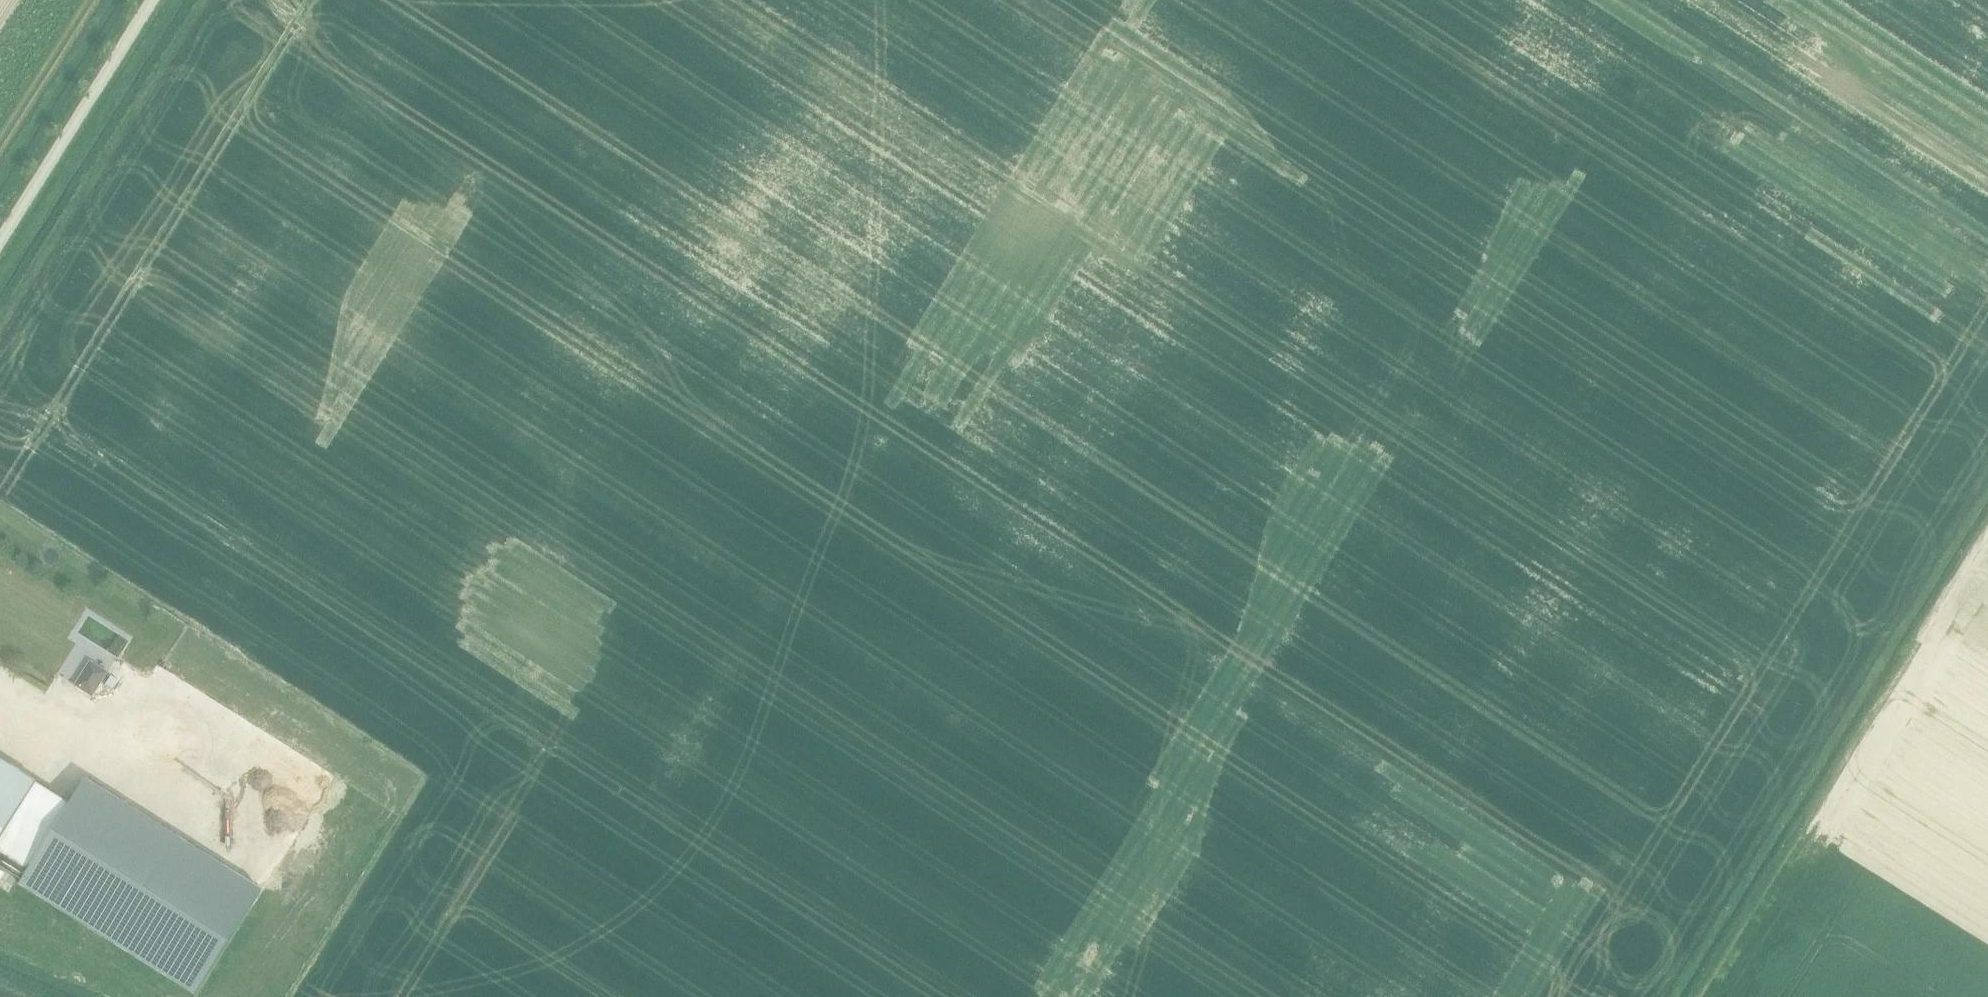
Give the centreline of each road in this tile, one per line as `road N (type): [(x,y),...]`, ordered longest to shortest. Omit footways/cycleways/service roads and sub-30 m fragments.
road 1 (unclassified): [(0,244),(153,0)]

